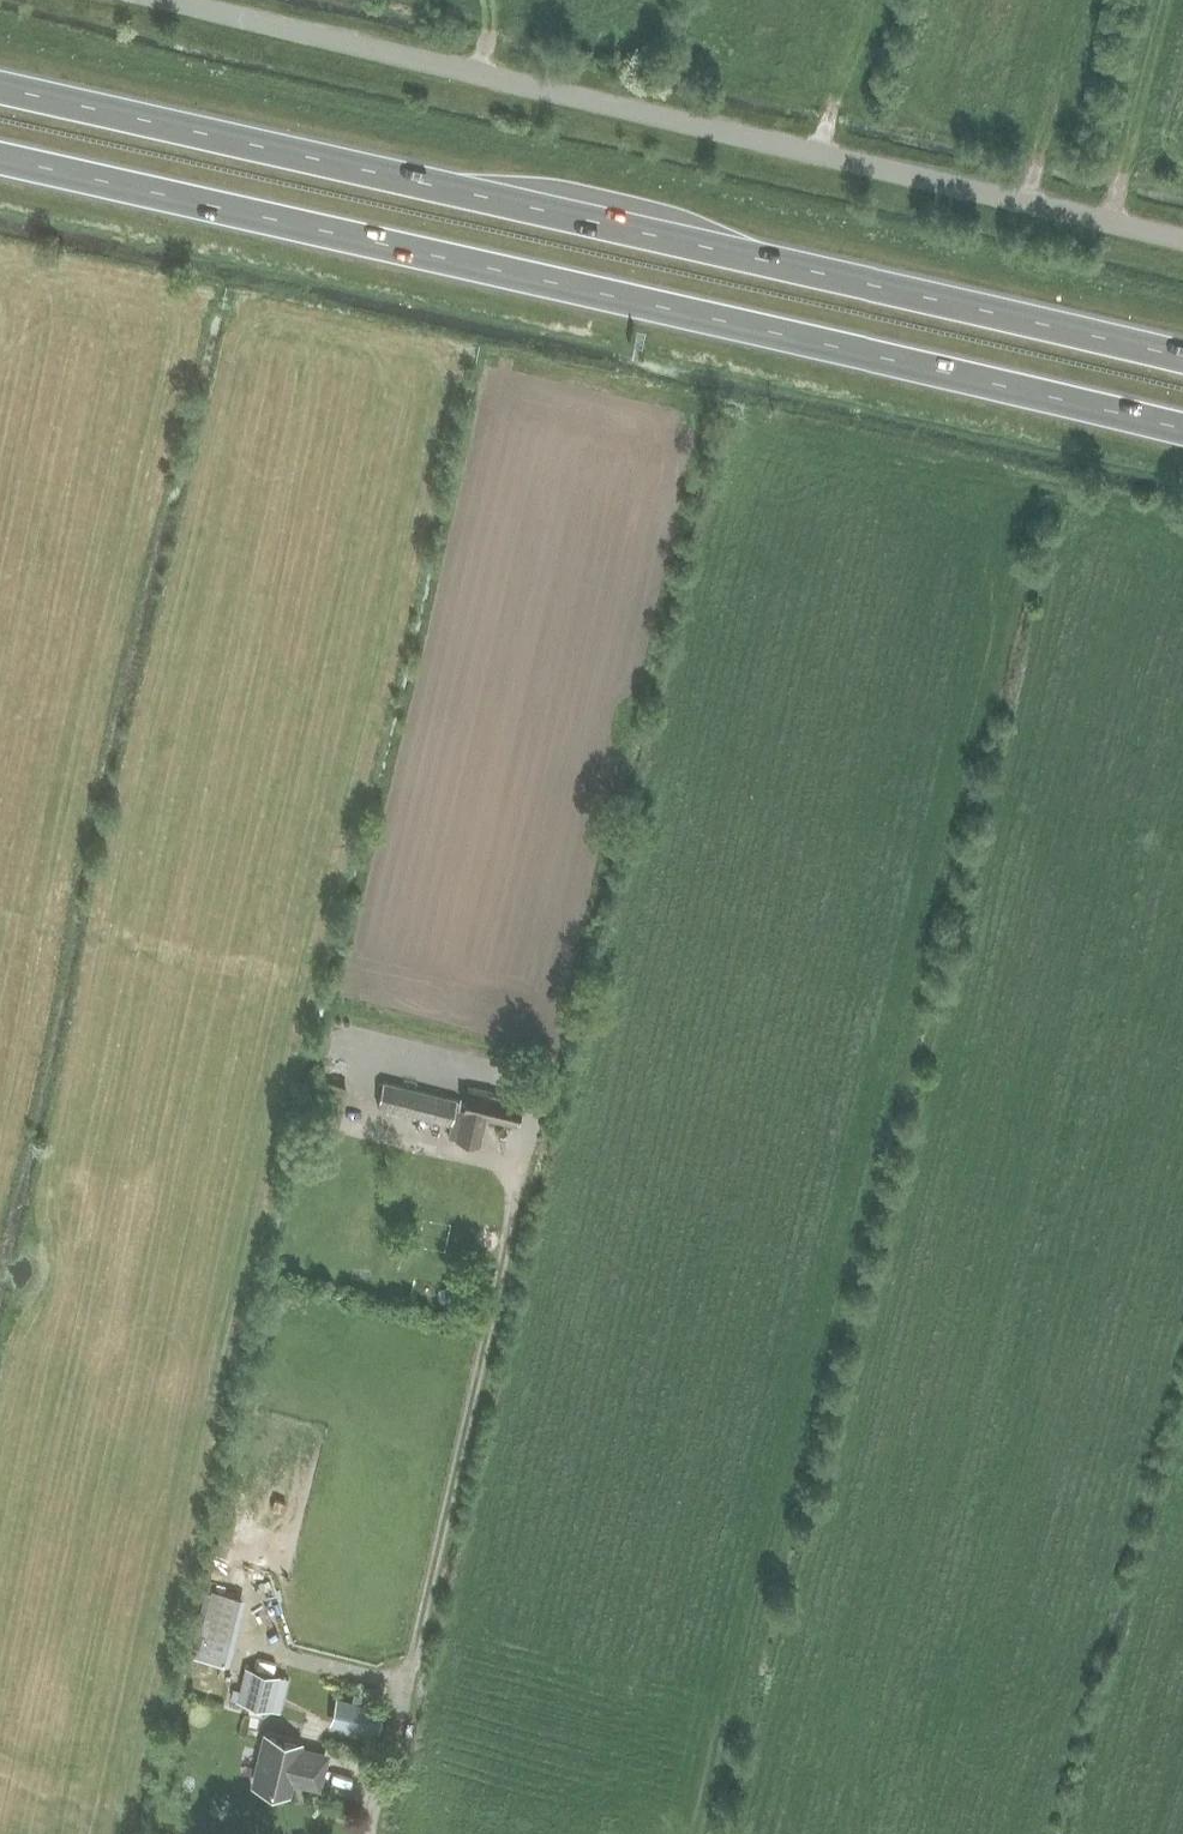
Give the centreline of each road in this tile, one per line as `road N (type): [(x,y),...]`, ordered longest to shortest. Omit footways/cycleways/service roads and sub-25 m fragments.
road 1 (trunk): [(0,158),(1182,429)]
road 2 (trunk): [(1182,356),(0,88)]
road 3 (unclassified): [(1182,241),(164,0)]
road 4 (track): [(374,1833),(533,1106)]

